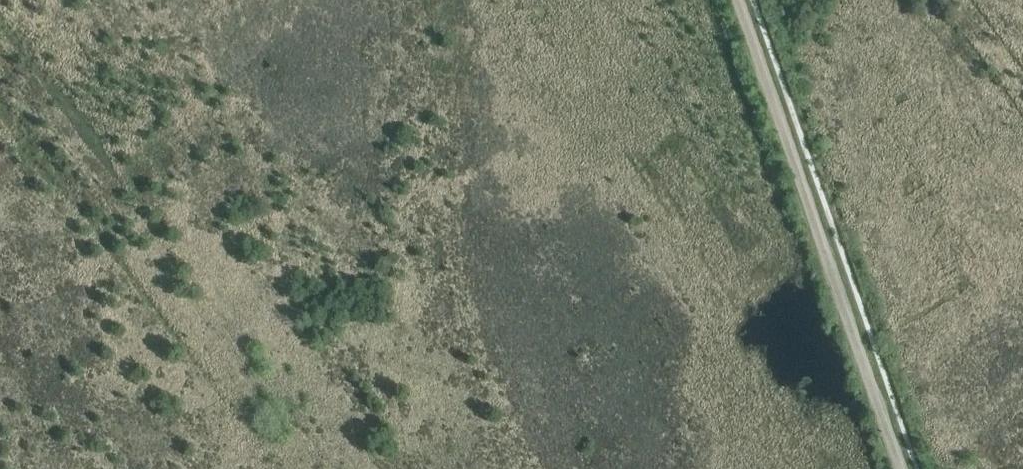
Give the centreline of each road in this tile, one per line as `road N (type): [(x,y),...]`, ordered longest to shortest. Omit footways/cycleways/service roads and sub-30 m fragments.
road 1 (track): [(900,468),(735,0)]

